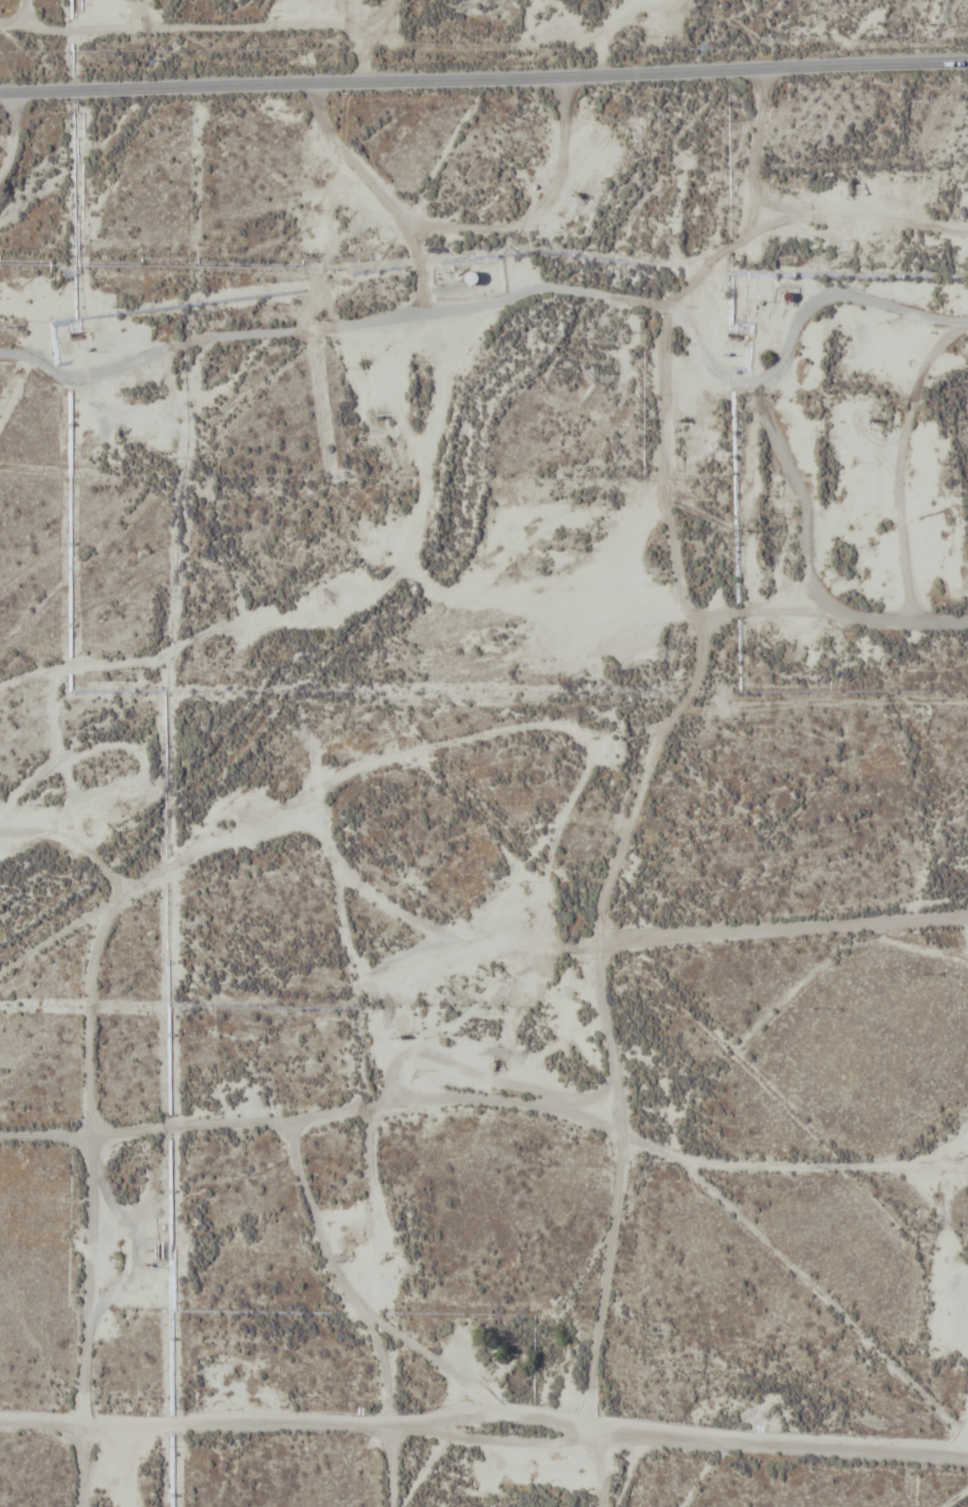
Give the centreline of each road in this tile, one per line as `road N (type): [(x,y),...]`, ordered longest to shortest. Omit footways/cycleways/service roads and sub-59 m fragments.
road 1 (residential): [(967,916),(610,941),(450,933),(398,912),(353,875),(320,817),(318,762),(193,480),(199,88)]
road 2 (residential): [(967,324),(865,299),(833,300),(810,313),(785,364),(751,385),(720,371),(671,311),(553,290),(462,312),(200,340),(94,379),(0,356)]
road 3 (residential): [(967,1460),(301,1424),(0,1424)]
road 4 (residential): [(967,63),(0,95)]
road 5 (residential): [(320,817),(200,857),(132,895),(106,930),(93,1008),(95,1289),(85,1506)]
road 6 (residential): [(392,1506),(361,998),(320,817)]
road 7 (residential): [(967,1168),(714,1165),(500,1099),(371,1112)]
road 8 (residential): [(967,1437),(688,1160)]
road 9 (residential): [(967,623),(848,617),(819,596),(808,562),(806,505),(763,382)]
road 10 (residential): [(0,471),(193,480)]

